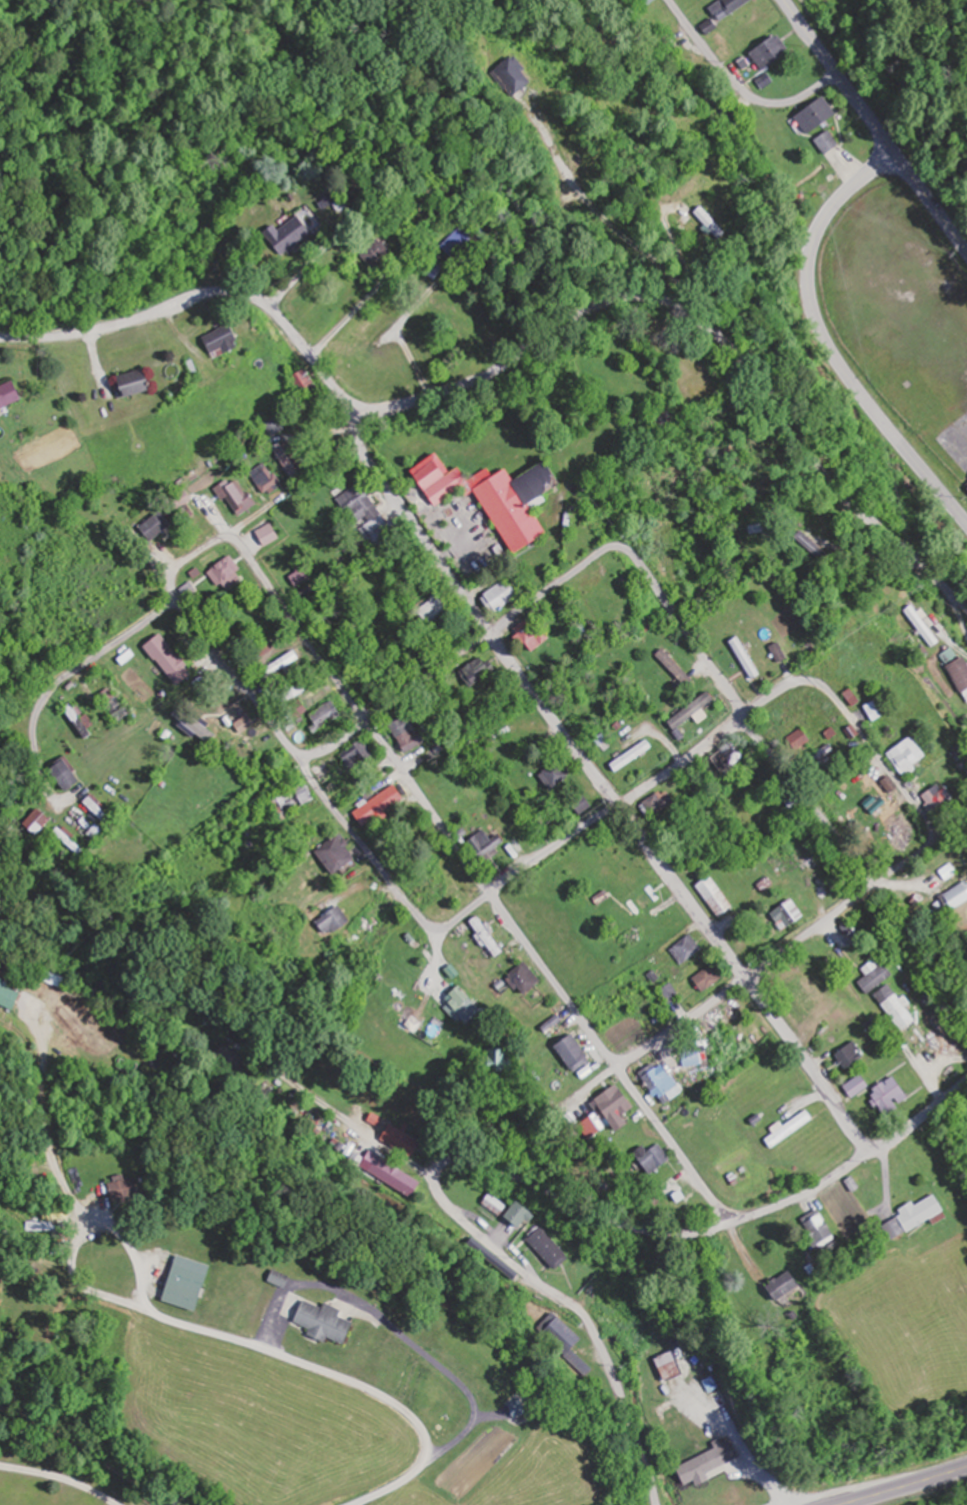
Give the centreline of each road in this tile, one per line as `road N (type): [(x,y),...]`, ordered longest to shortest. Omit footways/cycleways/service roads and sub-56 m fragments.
road 1 (residential): [(656,1504),(589,1326),(450,1212),(436,1191),(439,1167),(465,1160),(625,1226),(688,1235),(799,1197),(889,1143),(966,1081)]
road 2 (residential): [(870,1152),(365,455),(364,407)]
road 3 (residential): [(729,1224),(231,540)]
road 4 (residential): [(966,608),(836,488),(748,361),(666,296),(605,299),(475,381),(364,407)]
road 5 (residential): [(490,893),(805,679),(835,697),(938,840)]
road 6 (residential): [(490,893),(448,926),(436,928),(416,913),(179,600),(175,578),(189,560)]
road 7 (residential): [(656,587),(631,554),(604,552),(358,734),(301,761)]
road 8 (residential): [(966,816),(617,1068)]
road 9 (residential): [(151,1311),(361,1383),(430,1433),(432,1463),(358,1504)]
road 10 (residential): [(0,338),(73,336),(194,298),(237,296),(274,313),(327,381),(364,407)]
road 11 (residential): [(878,883),(754,733),(656,587)]
road 12 (tertiary): [(966,255),(783,0)]
road 13 (tertiary): [(966,522),(839,362),(816,315),(812,265)]
road 14 (residential): [(179,600),(44,702),(37,747),(49,785),(66,801)]
road 15 (residential): [(838,76),(800,98),(764,103),(740,88),(666,0)]
road 16 (residential): [(192,617),(60,656),(0,695)]
road 17 (tertiary): [(812,265),(838,205),(896,156)]
road 18 (primary): [(842,1504),(966,1467)]

